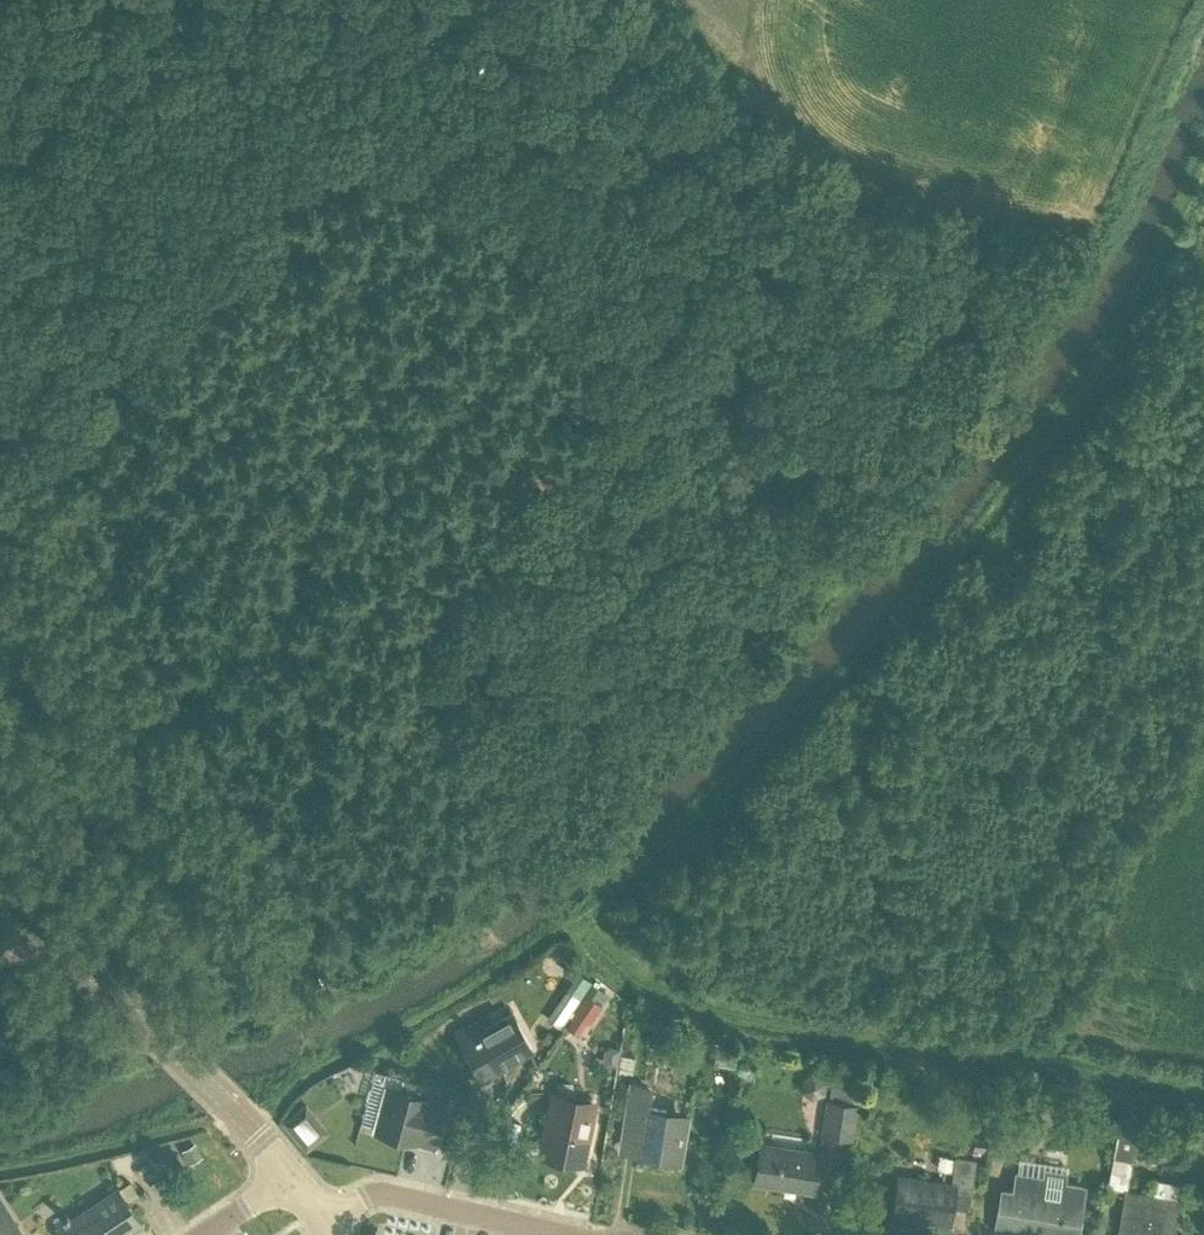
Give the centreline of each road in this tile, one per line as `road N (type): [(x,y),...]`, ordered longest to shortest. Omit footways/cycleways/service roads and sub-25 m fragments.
road 1 (tertiary): [(285,1183),(238,1120),(161,1046),(83,986),(0,942)]
road 2 (residential): [(559,1234),(372,1202),(309,1216)]

